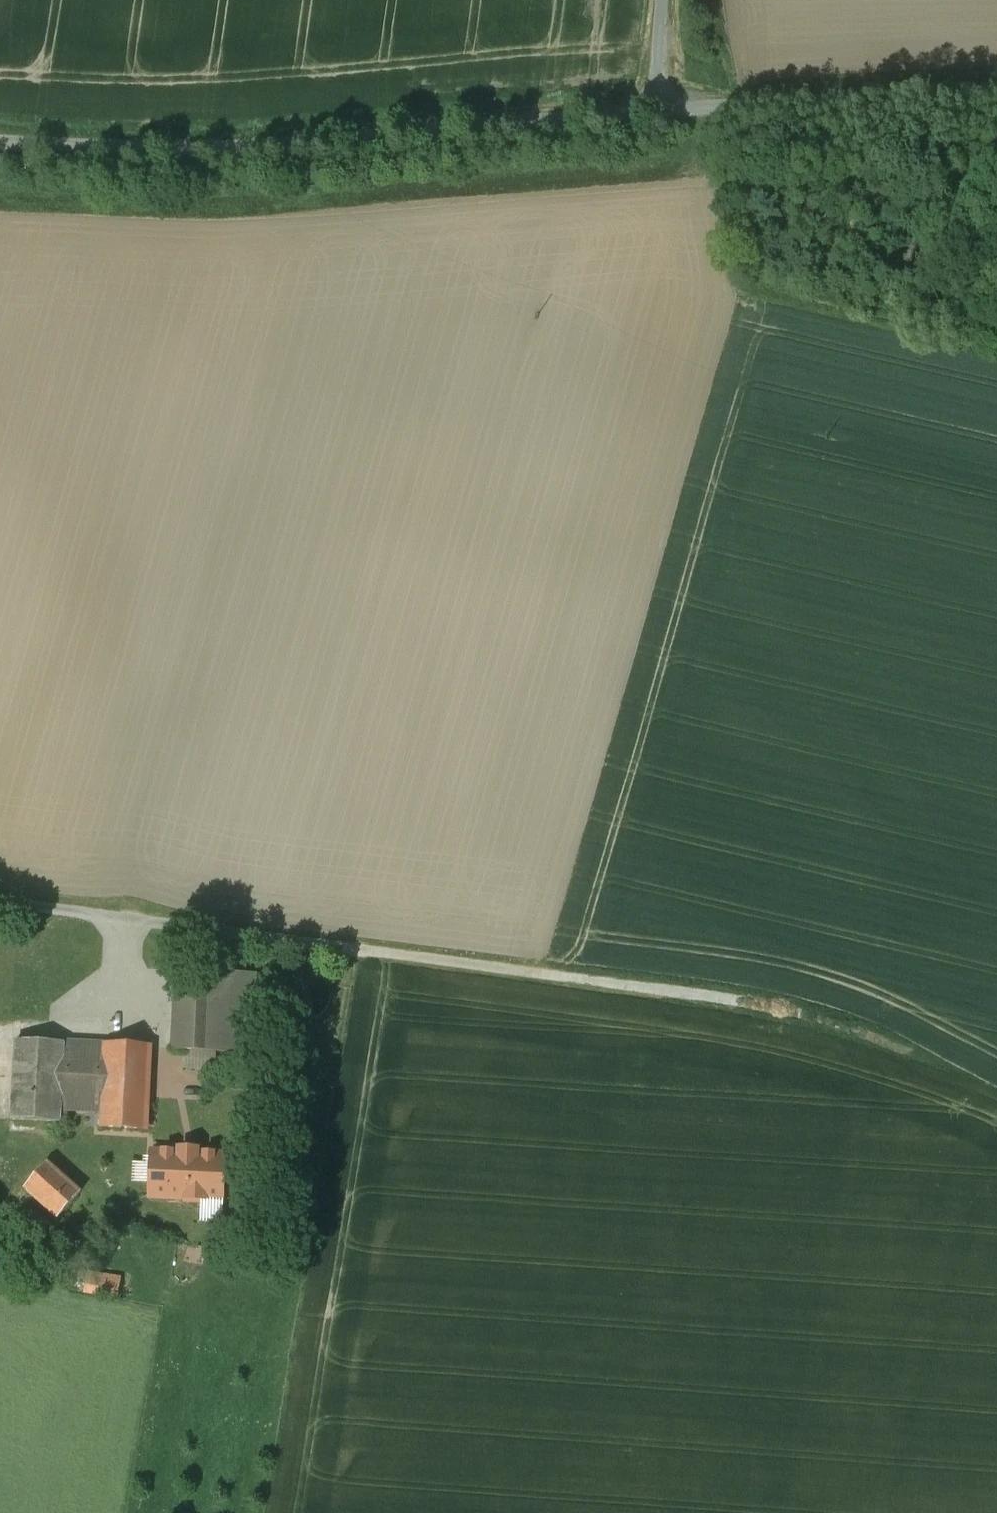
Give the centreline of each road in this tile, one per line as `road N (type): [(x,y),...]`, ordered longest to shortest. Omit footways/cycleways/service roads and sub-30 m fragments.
road 1 (unclassified): [(0,132),(225,139),(657,110)]
road 2 (track): [(125,919),(666,990)]
road 3 (unclassified): [(996,87),(657,110)]

